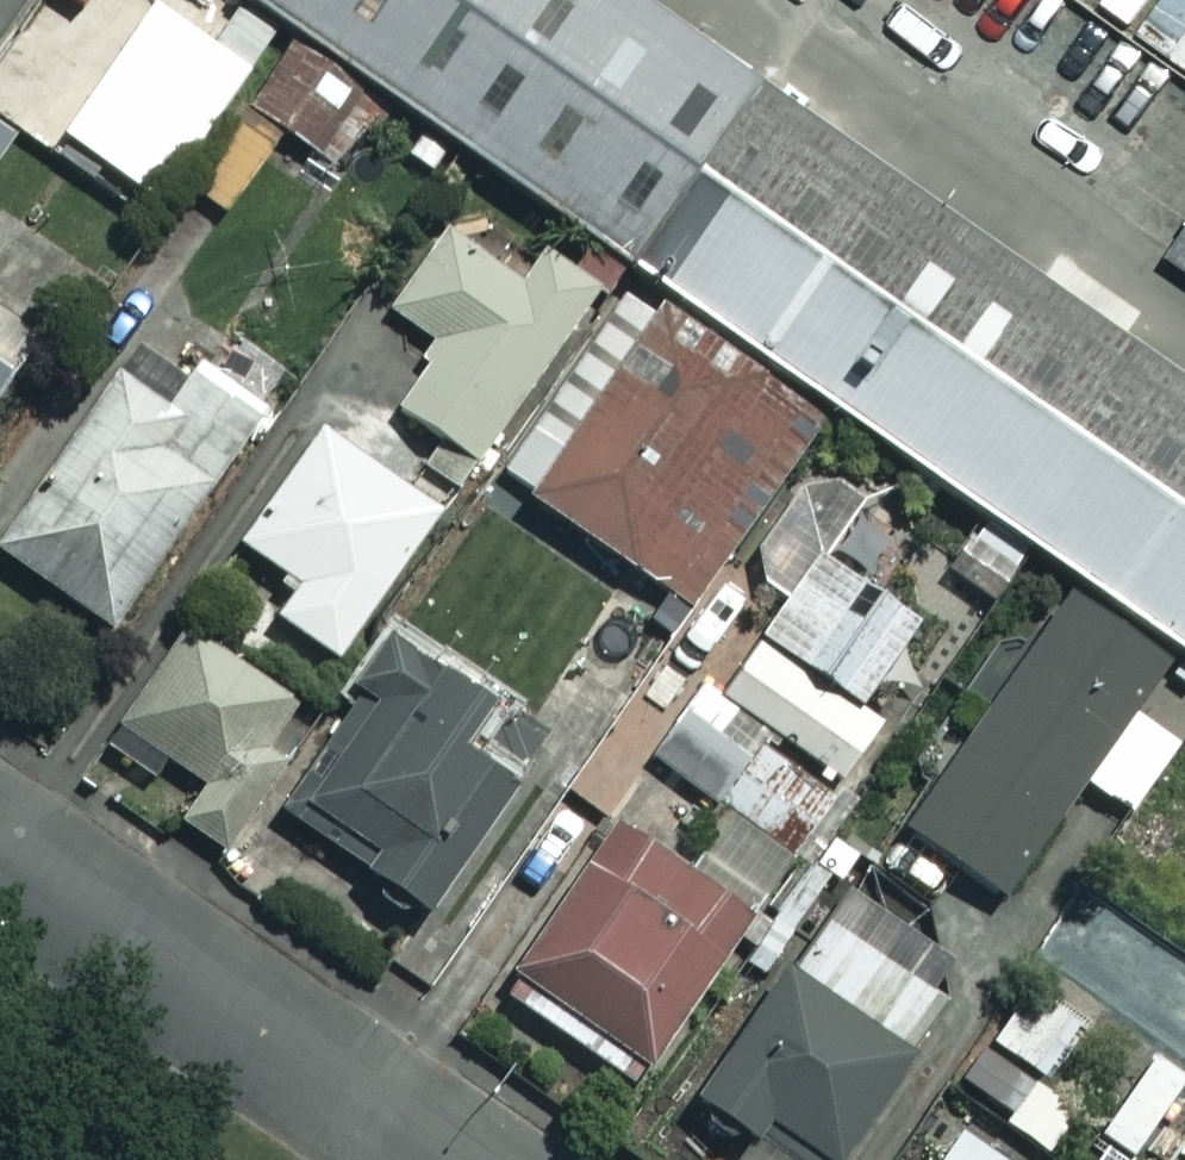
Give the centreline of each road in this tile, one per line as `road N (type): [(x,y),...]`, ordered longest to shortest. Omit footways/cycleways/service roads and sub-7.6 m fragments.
road 1 (tertiary): [(446,1159),(0,851)]

